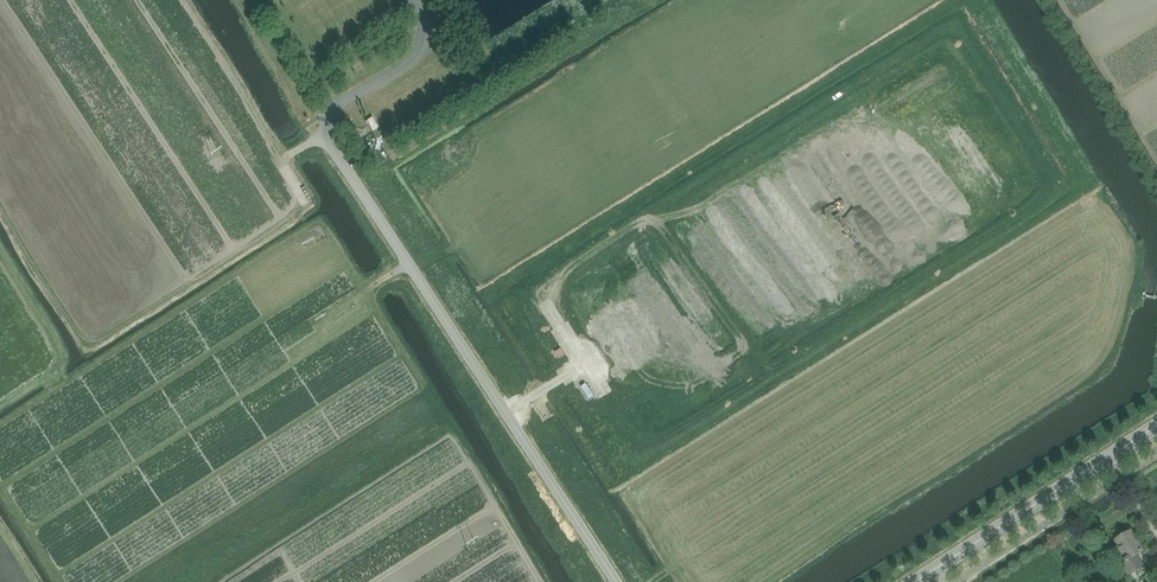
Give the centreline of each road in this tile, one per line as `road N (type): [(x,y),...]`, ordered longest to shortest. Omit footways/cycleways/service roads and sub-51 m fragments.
road 1 (unclassified): [(615,581),(331,145),(326,124)]
road 2 (tertiary): [(915,581),(1156,428)]

